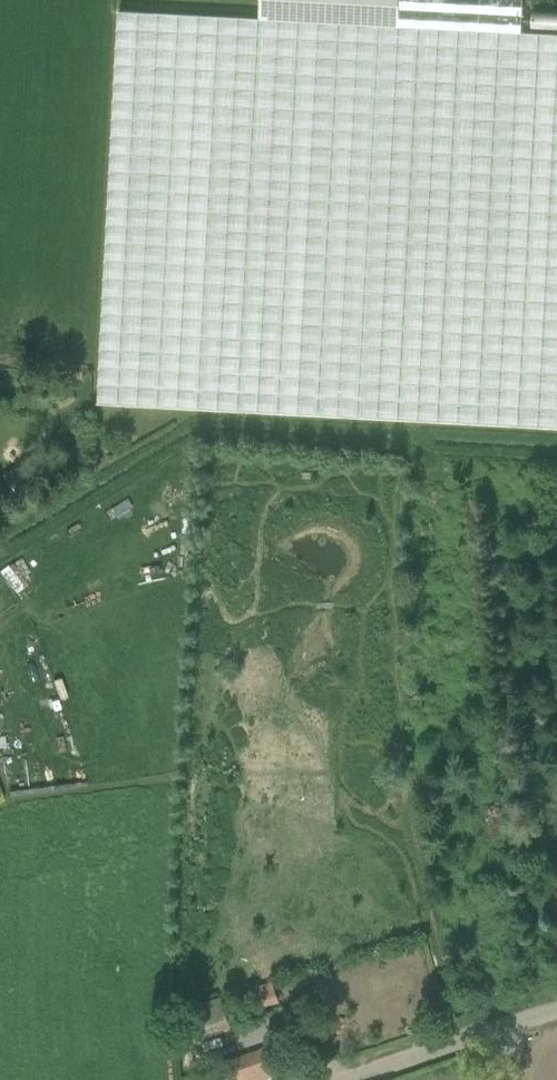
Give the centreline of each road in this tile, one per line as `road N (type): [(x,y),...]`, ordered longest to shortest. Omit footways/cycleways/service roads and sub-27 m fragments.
road 1 (unclassified): [(348,1079),(556,1007)]

